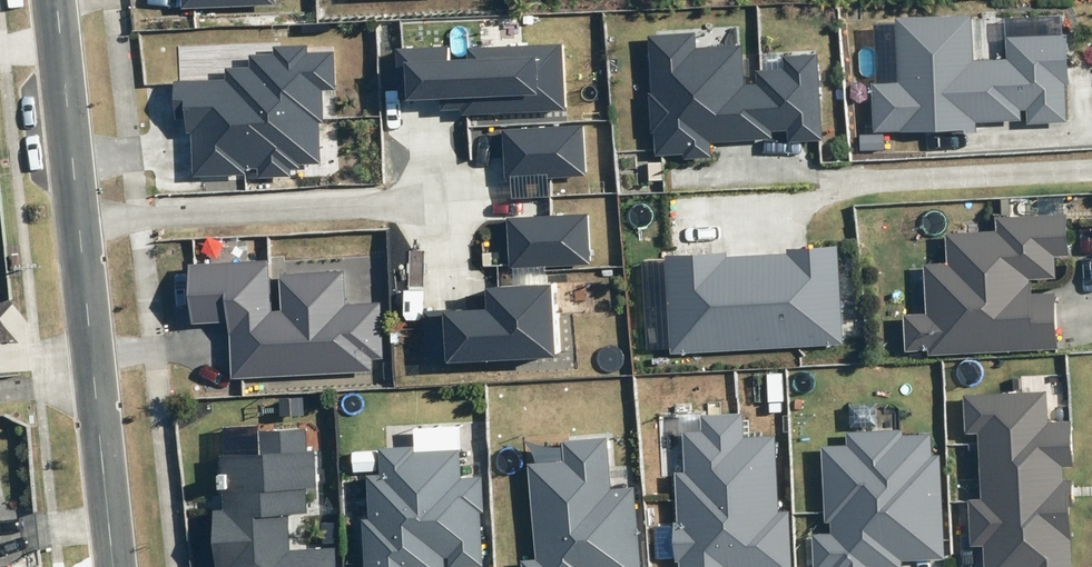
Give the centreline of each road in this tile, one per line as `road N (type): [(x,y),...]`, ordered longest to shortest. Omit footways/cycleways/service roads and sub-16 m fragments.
road 1 (residential): [(57,0),(96,386)]
road 2 (residential): [(96,386),(115,566)]

